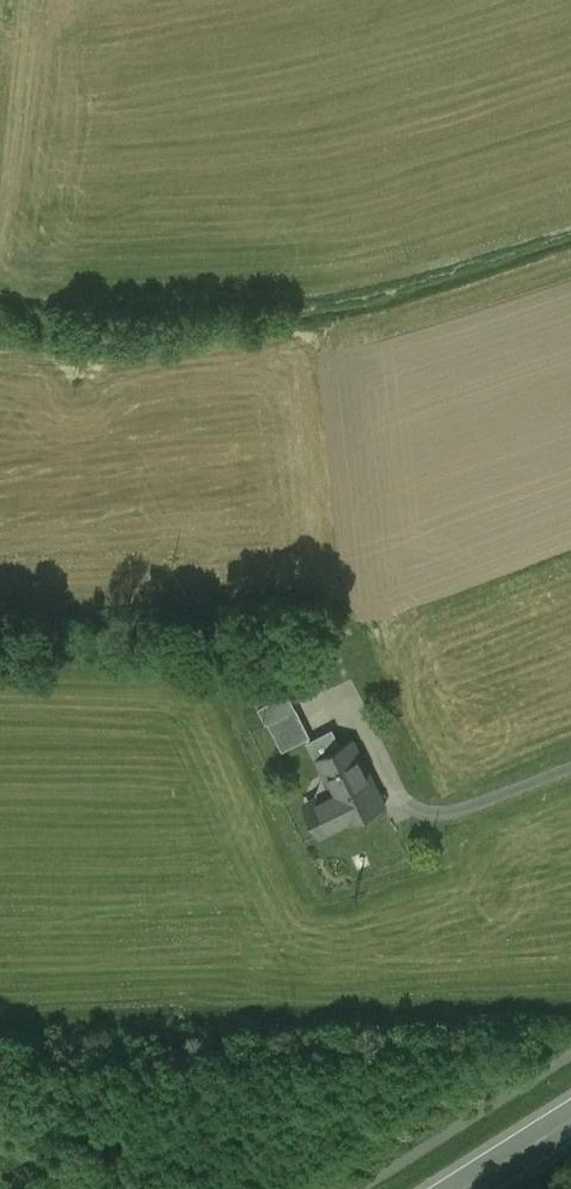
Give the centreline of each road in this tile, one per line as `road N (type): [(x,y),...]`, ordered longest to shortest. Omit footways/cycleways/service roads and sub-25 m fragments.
road 1 (primary): [(570,1122),(464,1188)]

